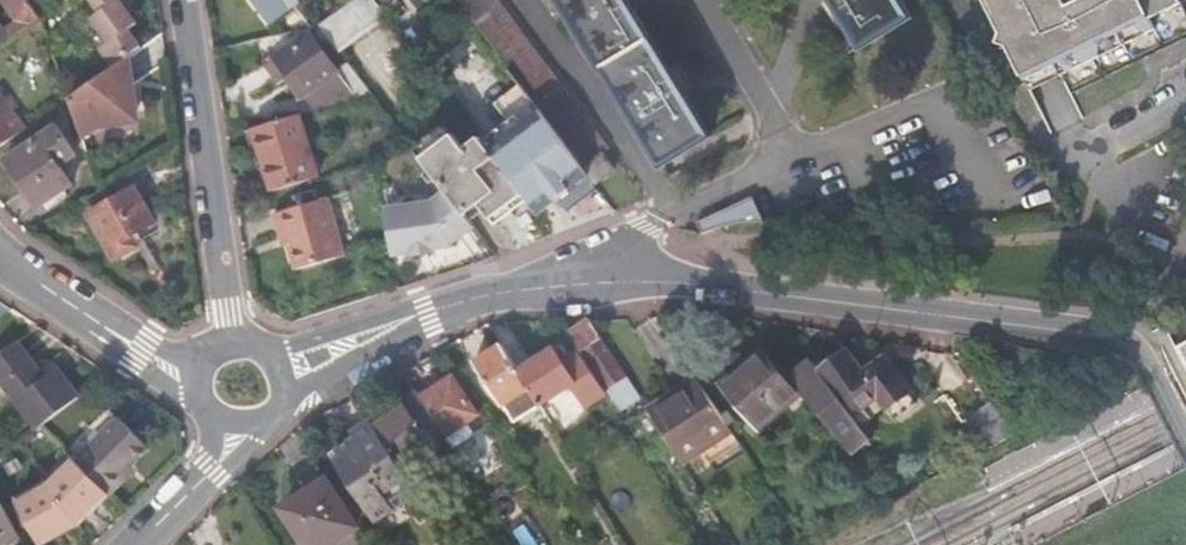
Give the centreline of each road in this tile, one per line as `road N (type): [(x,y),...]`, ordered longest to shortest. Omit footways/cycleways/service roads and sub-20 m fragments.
road 1 (residential): [(1130,354),(1076,332),(624,281),(511,290),(427,311),(286,376)]
road 2 (residential): [(233,338),(223,322),(179,0)]
road 3 (residential): [(0,264),(144,354),(195,374)]
road 4 (residential): [(226,429),(223,459),(137,544)]

